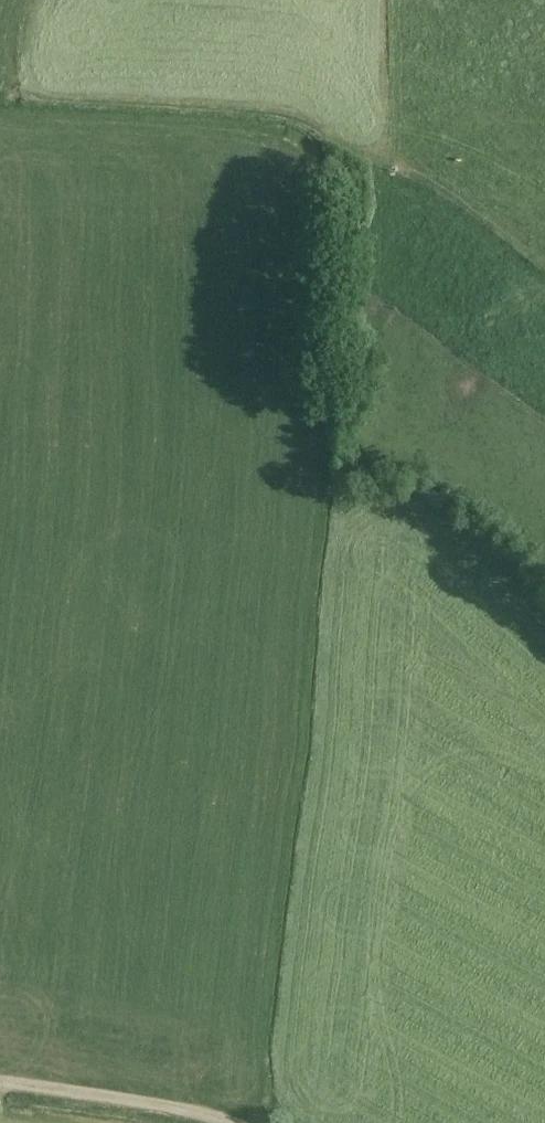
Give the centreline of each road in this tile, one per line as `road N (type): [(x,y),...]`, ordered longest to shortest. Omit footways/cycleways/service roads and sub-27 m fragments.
road 1 (track): [(241,1122),(0,1078)]

